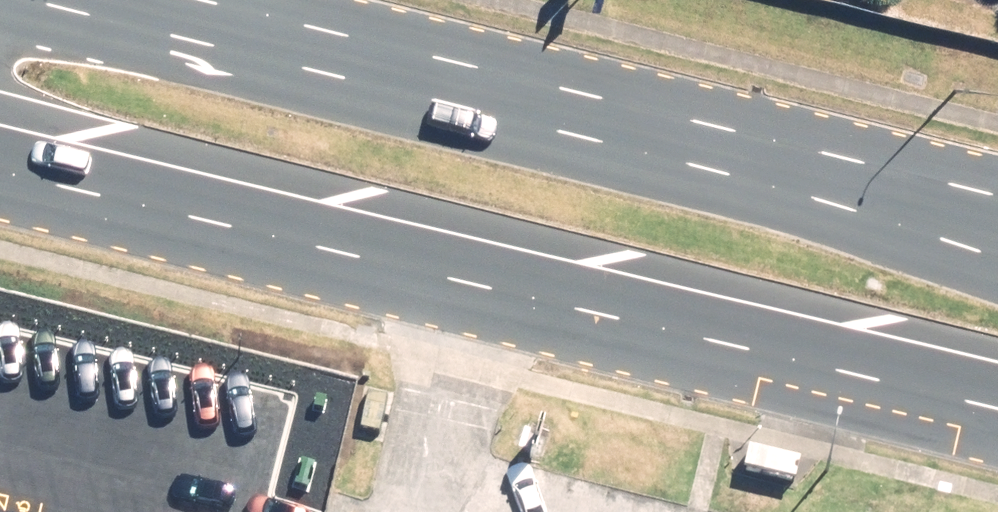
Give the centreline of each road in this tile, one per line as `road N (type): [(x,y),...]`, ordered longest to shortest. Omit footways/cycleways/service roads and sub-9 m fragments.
road 1 (primary): [(997,415),(0,173)]
road 2 (primary): [(103,0),(997,218)]

